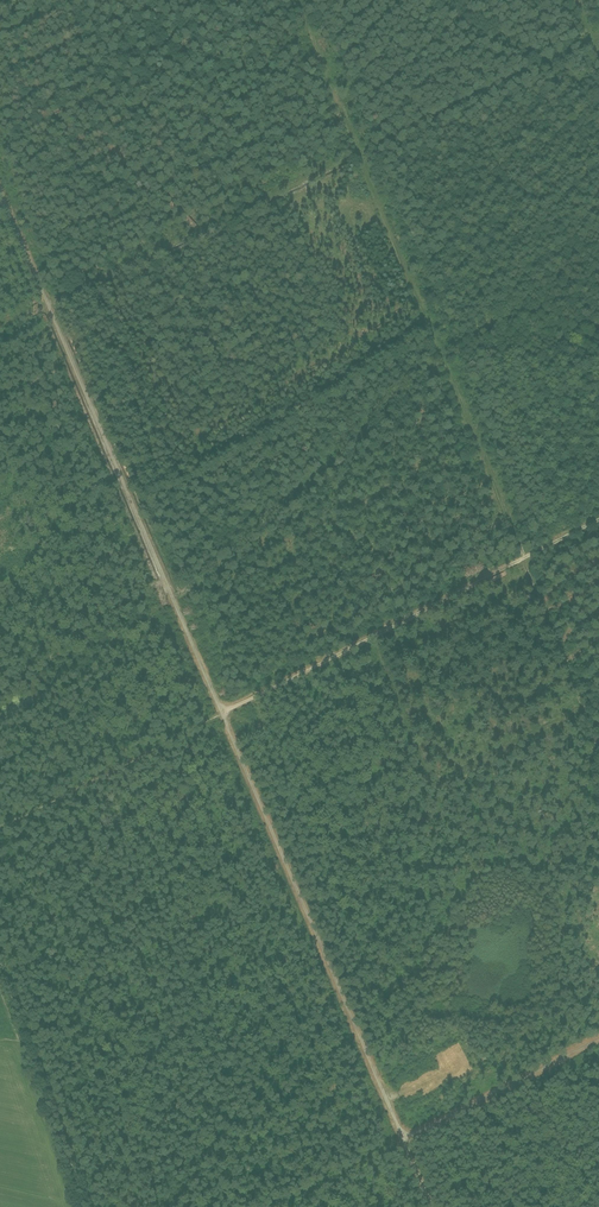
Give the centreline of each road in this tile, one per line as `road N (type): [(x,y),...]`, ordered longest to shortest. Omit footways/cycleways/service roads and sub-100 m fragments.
road 1 (track): [(0,196),(406,1145)]
road 2 (track): [(0,824),(598,523)]
road 3 (track): [(0,327),(356,155)]
road 4 (track): [(406,1145),(598,1041)]

